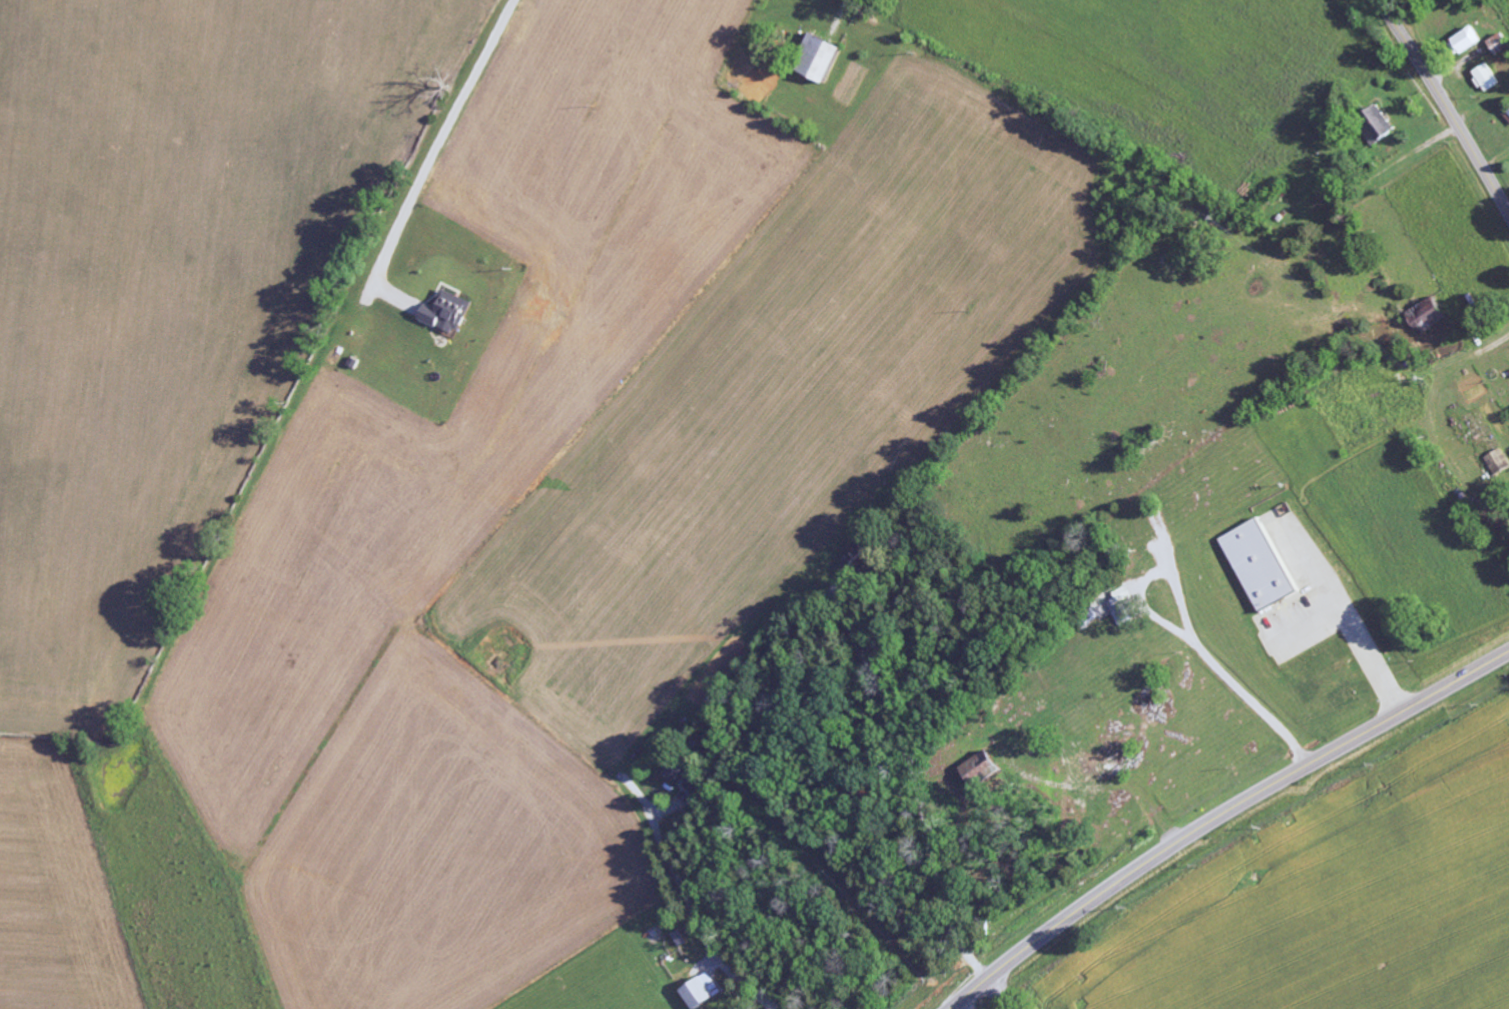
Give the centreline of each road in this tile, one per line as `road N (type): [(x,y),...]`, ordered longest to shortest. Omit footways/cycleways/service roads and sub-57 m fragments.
road 1 (trunk): [(951,1008),(1136,868),(1508,652)]
road 2 (tertiary): [(1508,209),(1381,0)]

